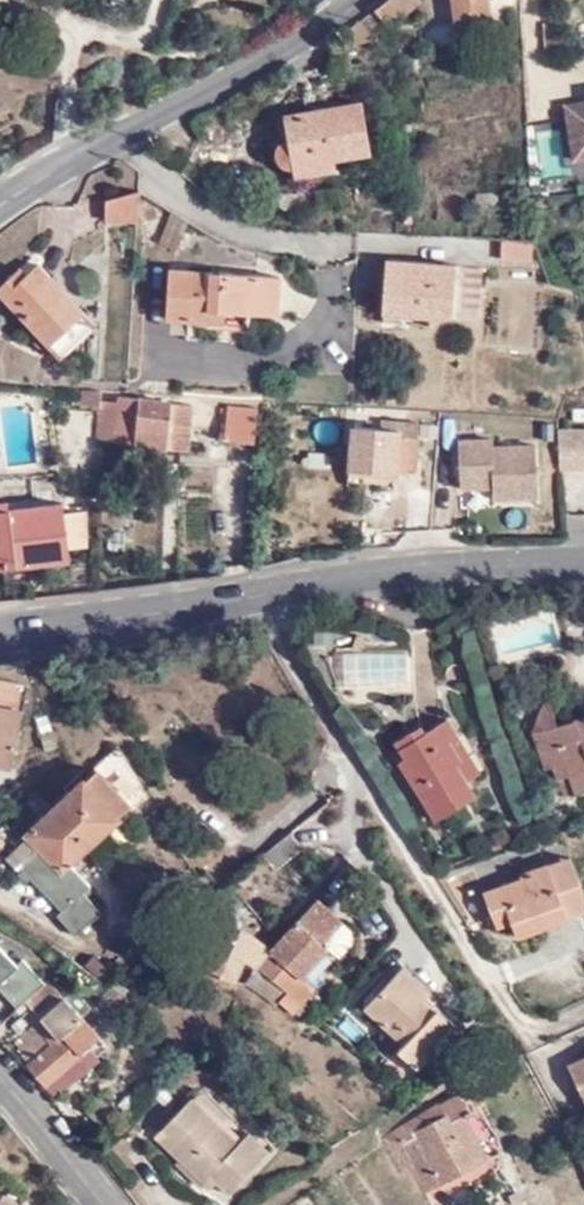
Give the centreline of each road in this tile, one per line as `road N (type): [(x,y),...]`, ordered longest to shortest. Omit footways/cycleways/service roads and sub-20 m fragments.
road 1 (tertiary): [(0,632),(369,577),(583,561)]
road 2 (tertiary): [(0,203),(363,0)]
road 3 (residential): [(112,1204),(0,1070)]

